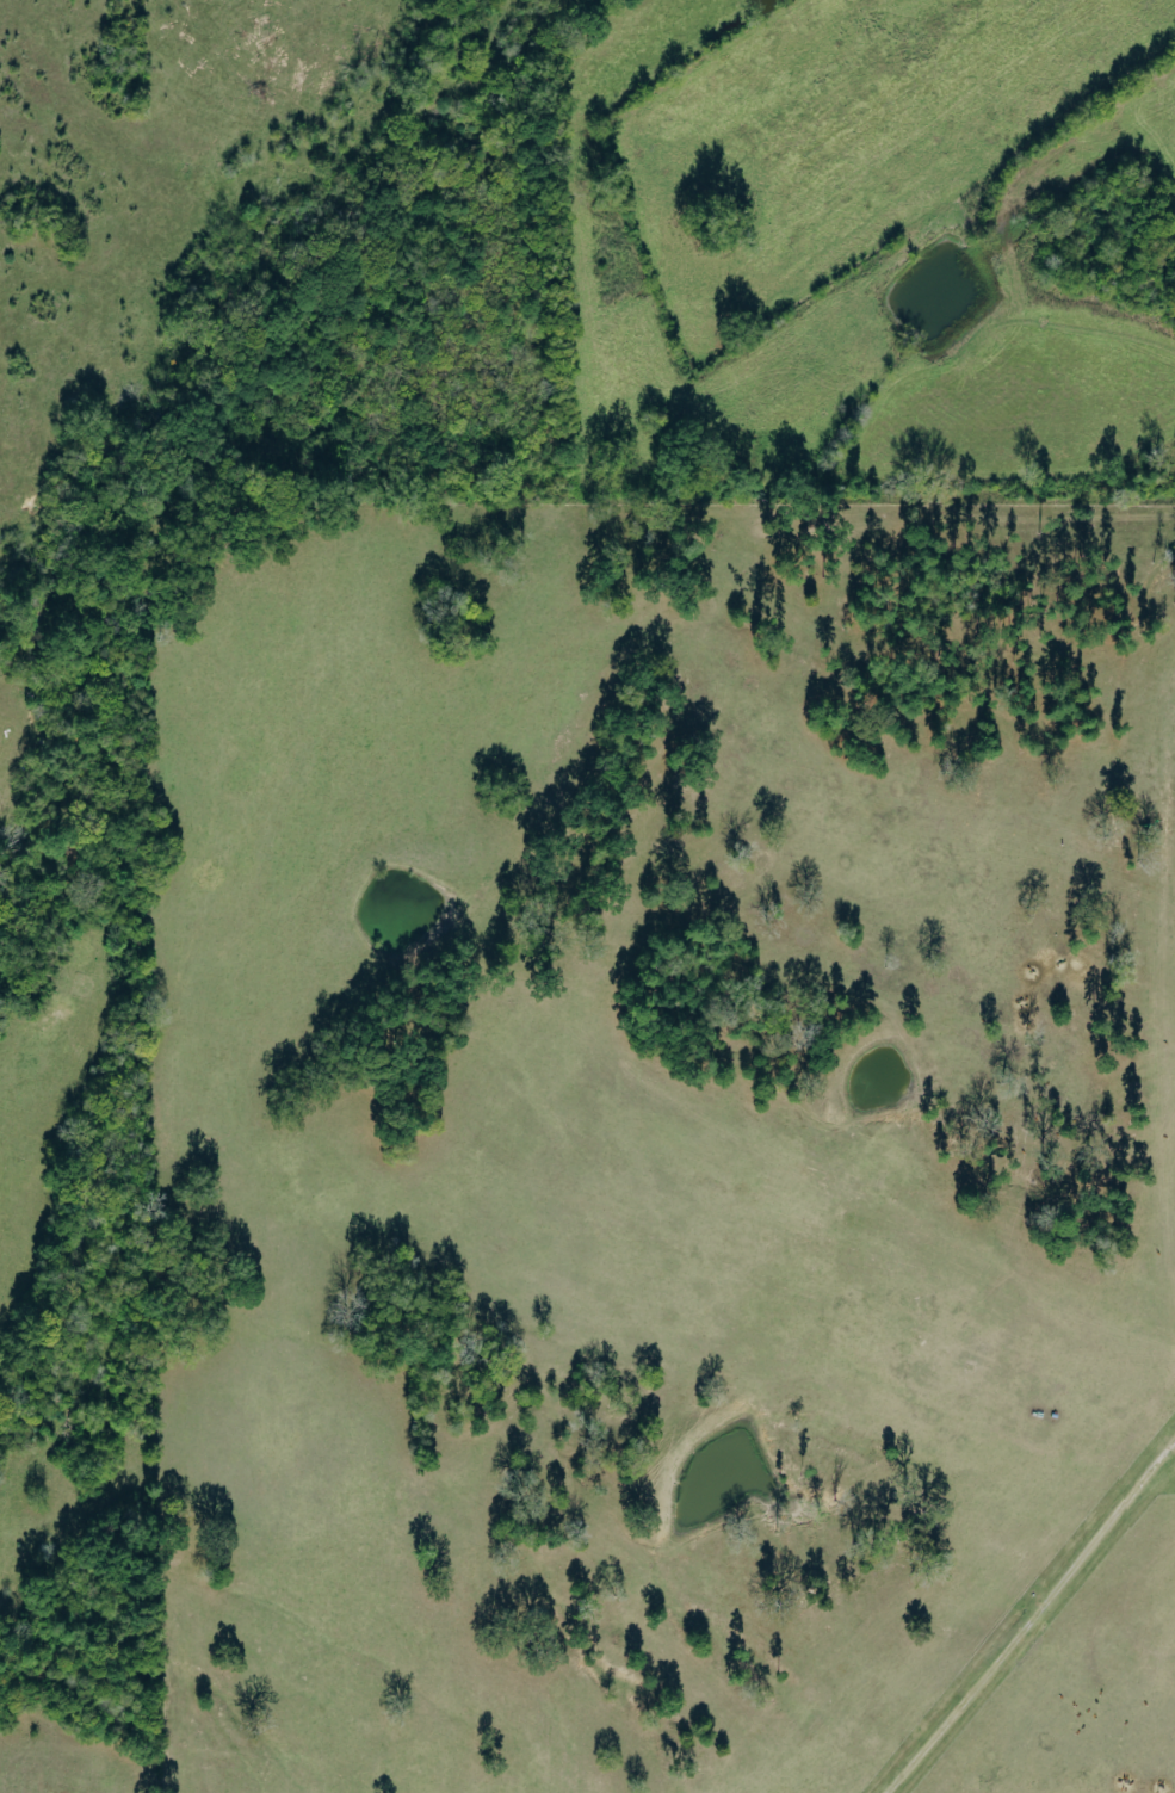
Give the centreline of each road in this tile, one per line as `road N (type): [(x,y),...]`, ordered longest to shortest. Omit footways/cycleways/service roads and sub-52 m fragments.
road 1 (residential): [(1174,257),(1027,228),(818,283),(710,334)]

